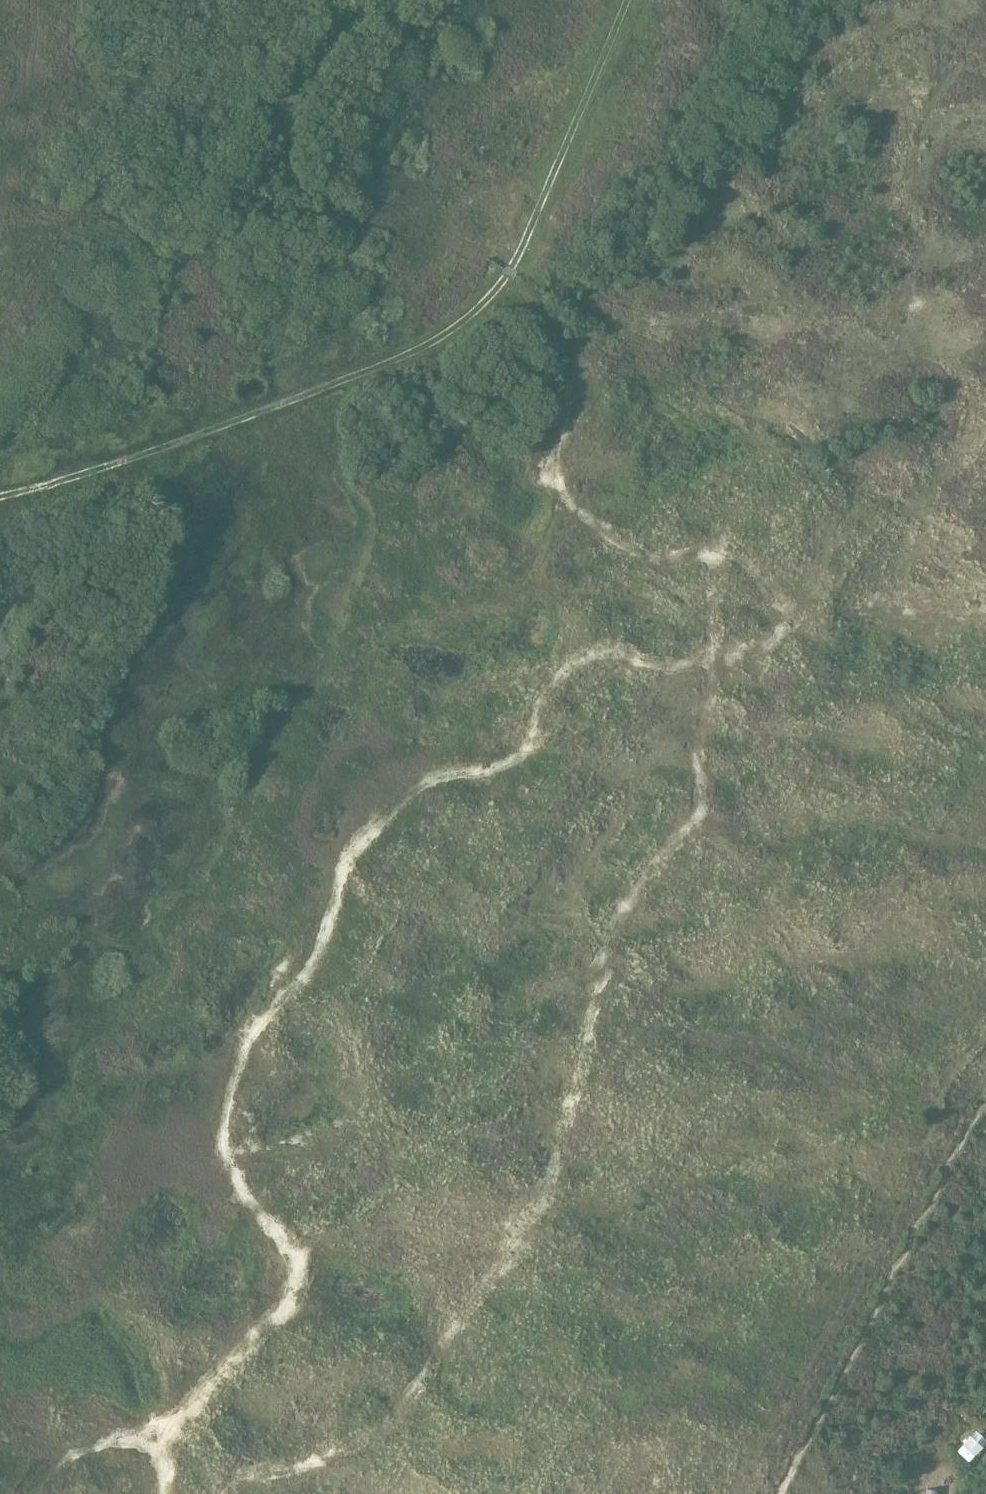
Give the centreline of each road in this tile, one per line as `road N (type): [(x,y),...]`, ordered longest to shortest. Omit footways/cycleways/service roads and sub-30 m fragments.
road 1 (track): [(629,0),(522,246),(461,327),(364,375),(0,497)]

